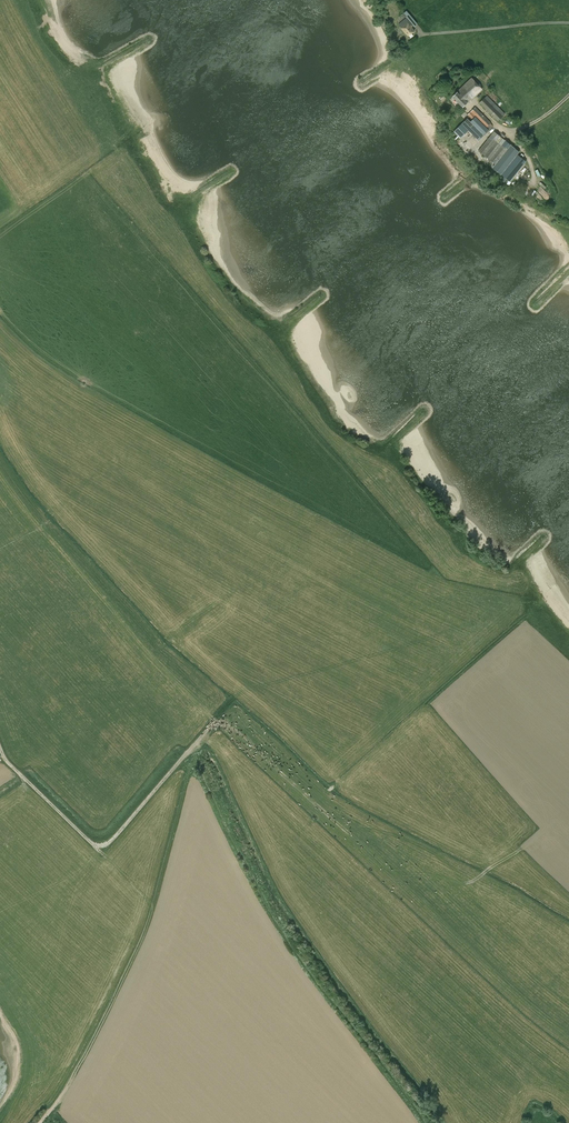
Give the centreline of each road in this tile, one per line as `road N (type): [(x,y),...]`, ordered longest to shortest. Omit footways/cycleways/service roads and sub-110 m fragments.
road 1 (track): [(522,623),(320,537),(84,403),(0,341)]
road 2 (track): [(533,610),(329,791),(309,799),(223,721),(192,750)]
road 3 (track): [(192,752),(268,906),(426,1122)]
road 4 (track): [(40,1122),(143,933),(192,752)]
road 5 (track): [(192,750),(113,839),(96,847),(0,747)]
road 6 (unclassified): [(420,33),(568,21)]

